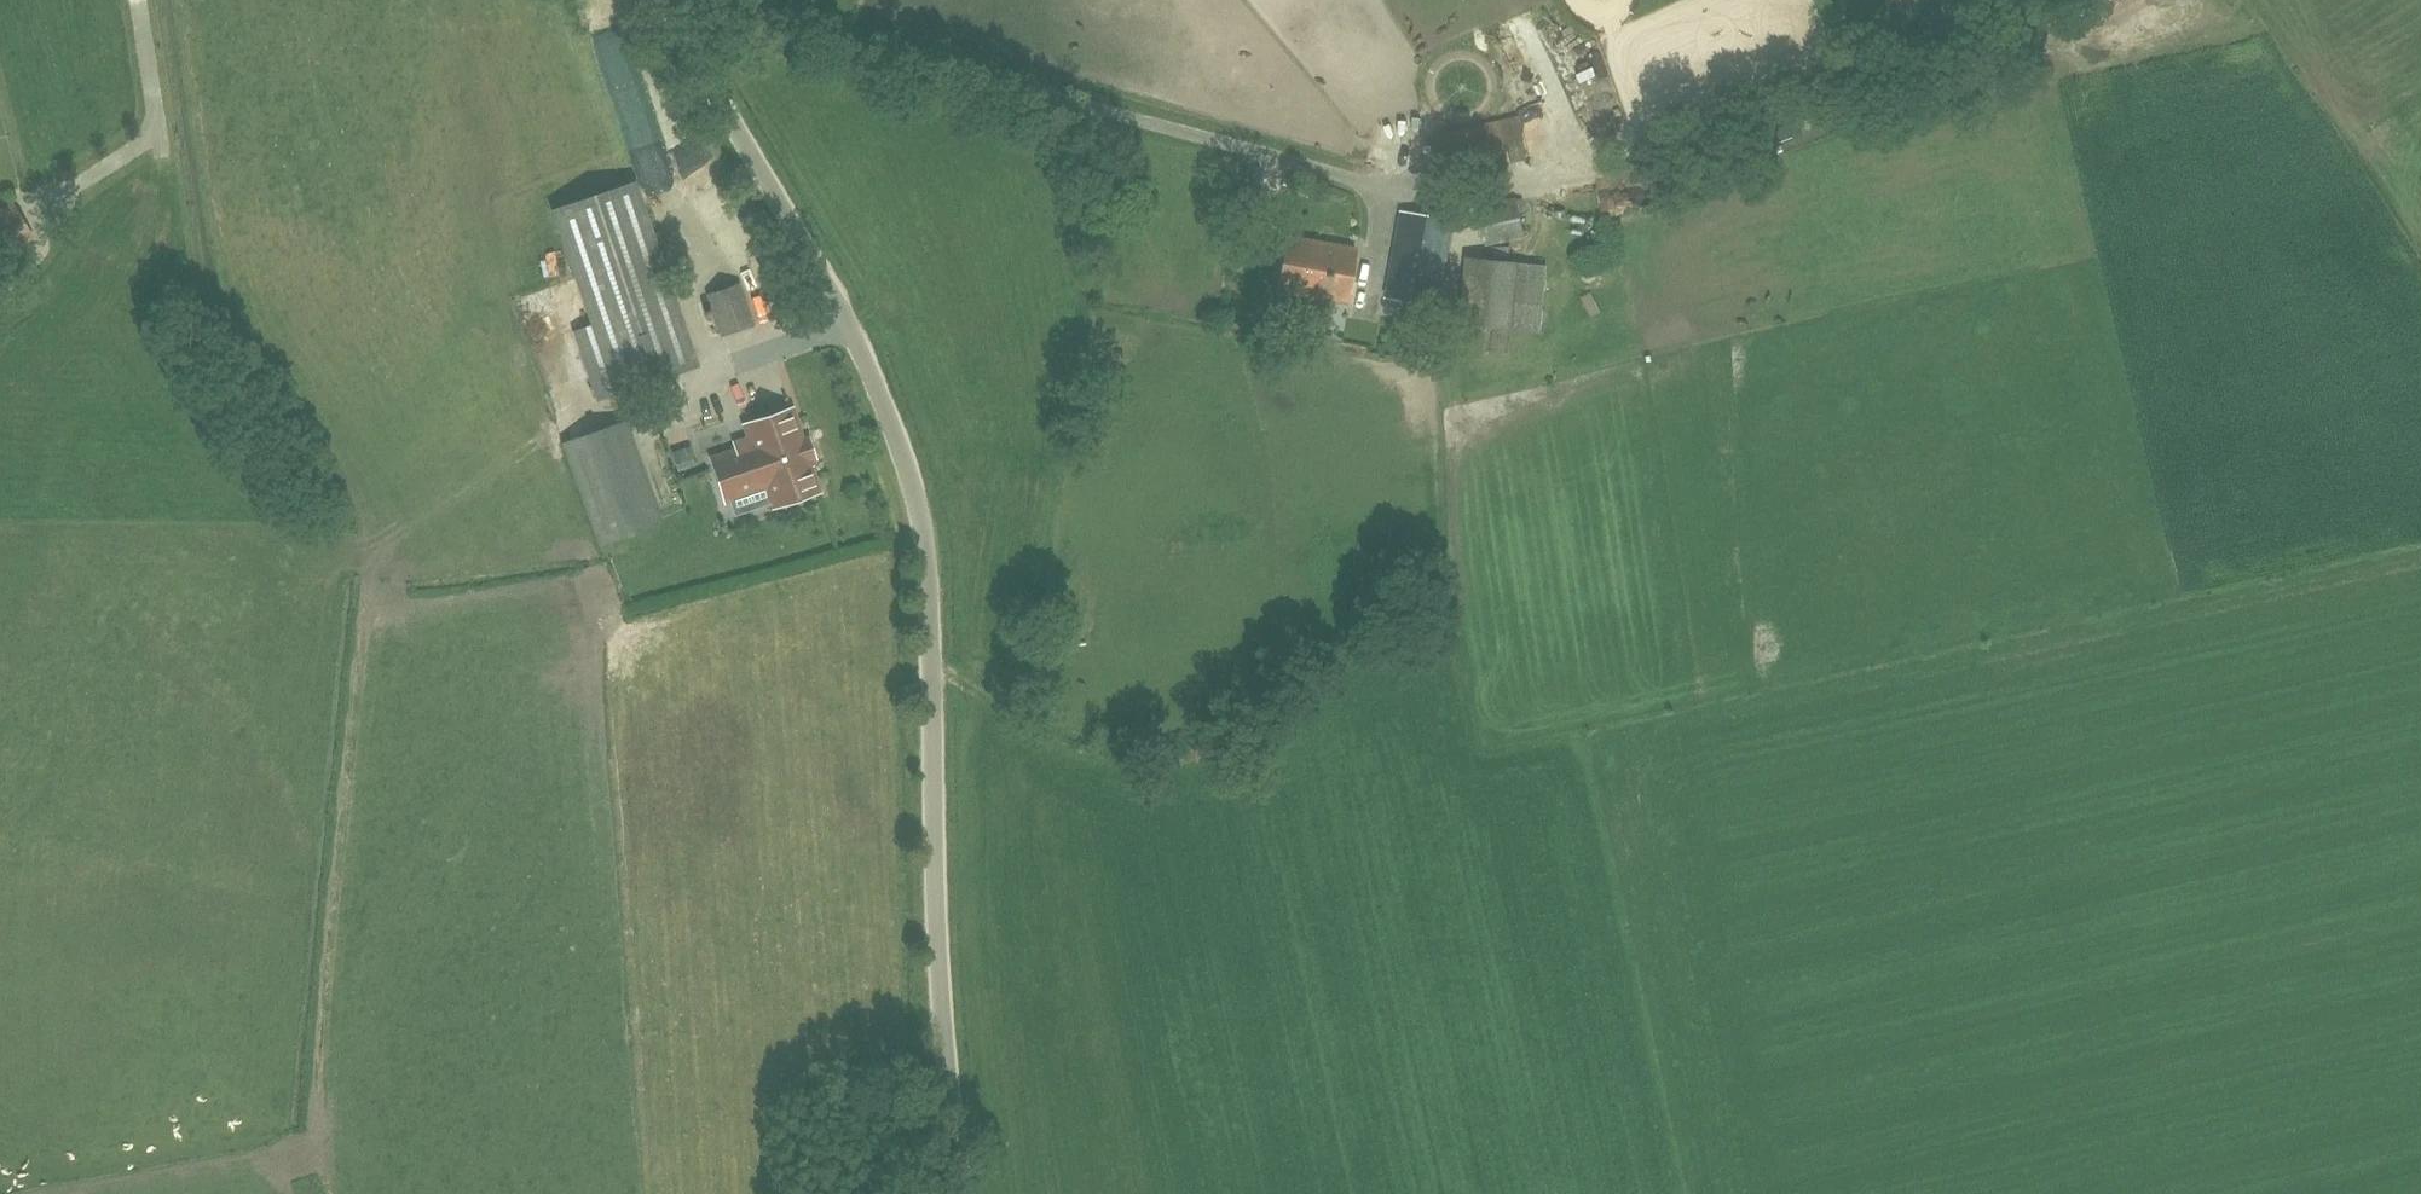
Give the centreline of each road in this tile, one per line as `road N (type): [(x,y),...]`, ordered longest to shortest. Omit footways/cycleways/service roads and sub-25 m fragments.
road 1 (unclassified): [(961,1193),(930,858),(931,584),(919,504),(842,311),(666,0)]
road 2 (unclassified): [(1353,179),(710,0)]

